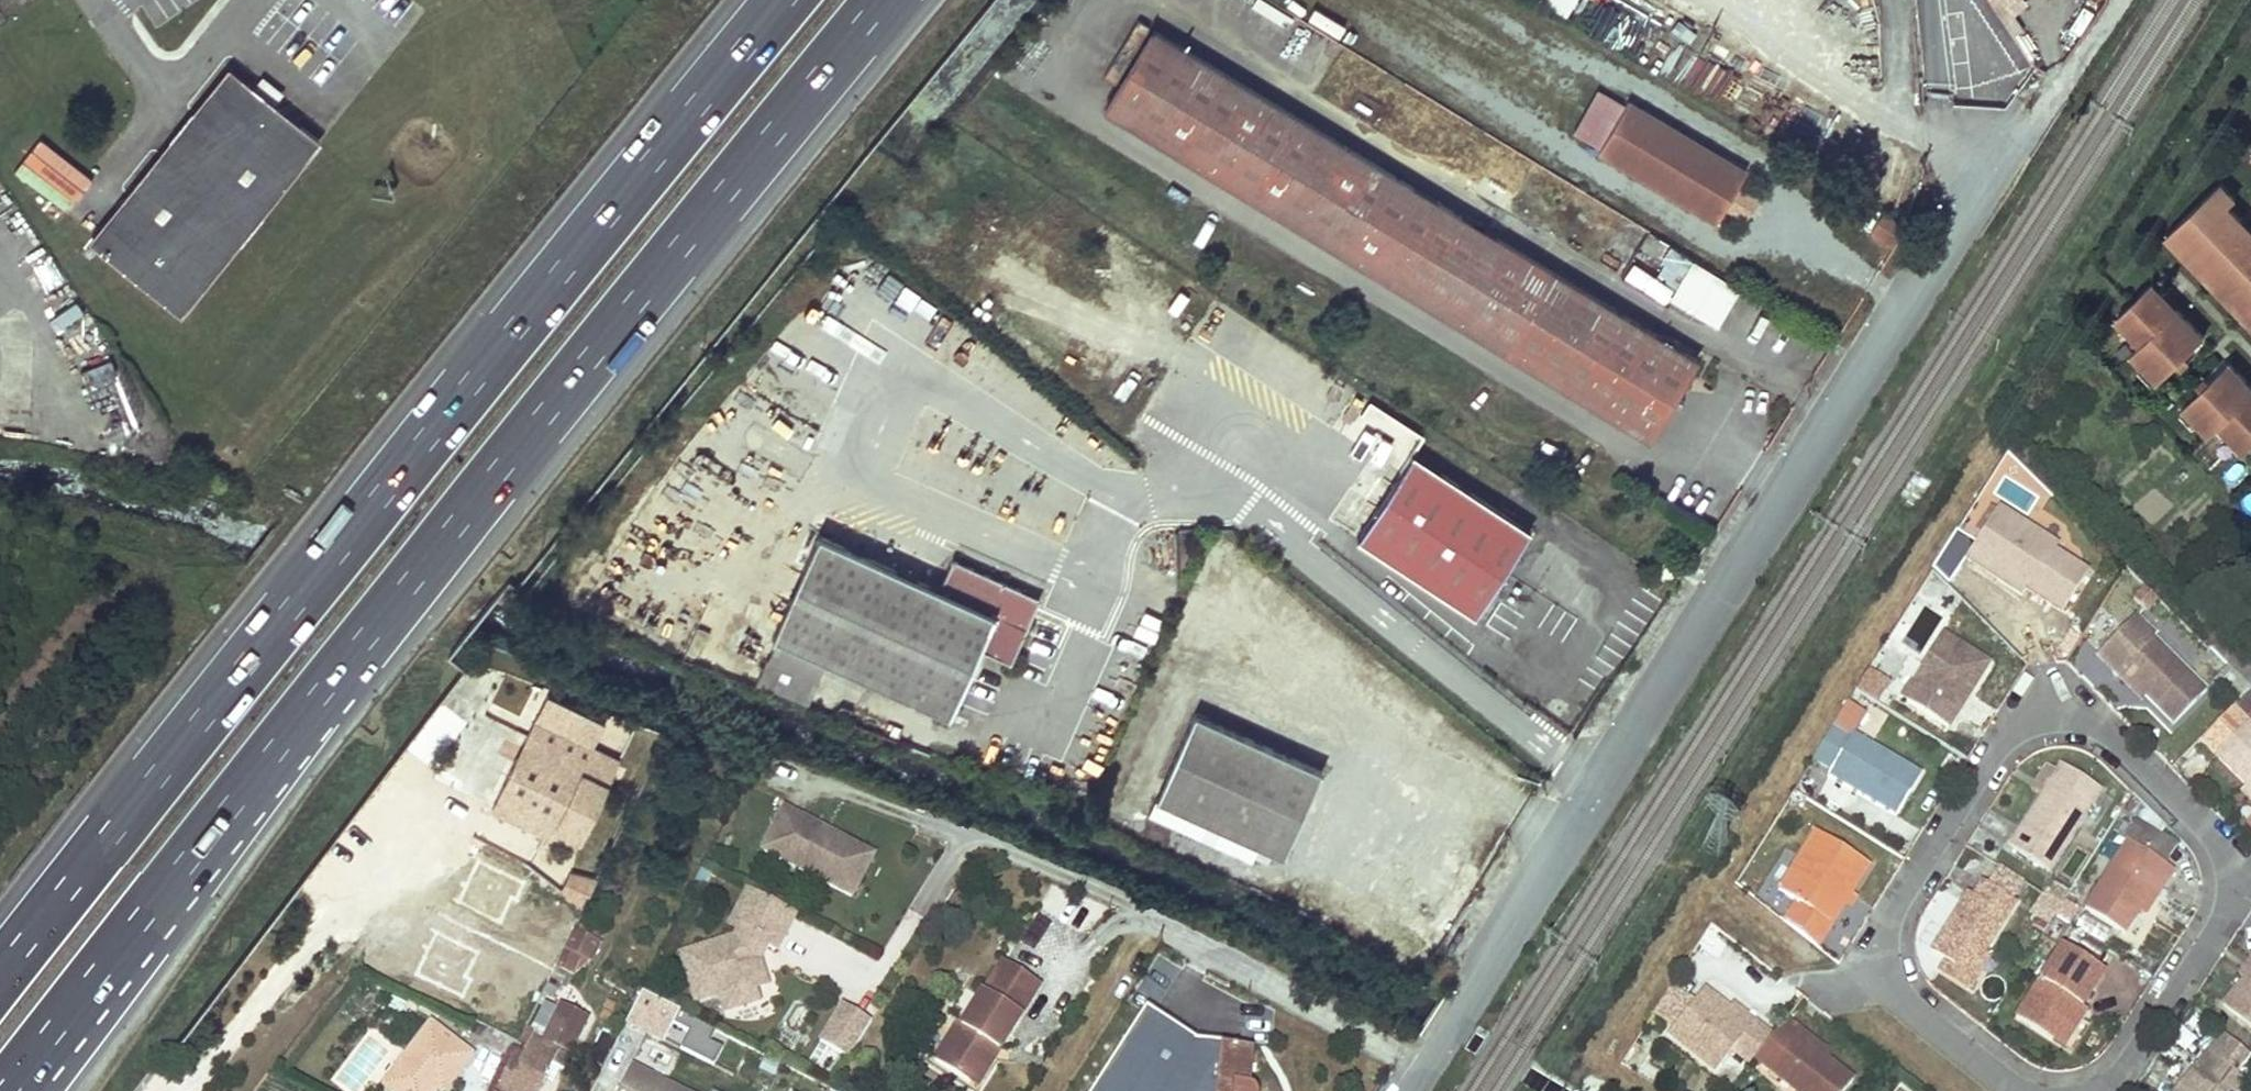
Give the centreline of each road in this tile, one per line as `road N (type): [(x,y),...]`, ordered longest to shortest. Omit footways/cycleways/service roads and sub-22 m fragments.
road 1 (motorway): [(7,1090),(466,508),(887,0)]
road 2 (motorway): [(788,0),(386,484),(0,976)]
road 3 (unclassified): [(1420,1069),(1964,215)]
road 4 (residential): [(2103,1090),(2220,917),(2226,881),(2208,840),(2099,729),(2050,719),(2013,736)]
road 5 (residential): [(1420,1069),(1146,916),(967,836)]
road 6 (residential): [(2013,736),(1896,916),(1893,956),(1905,992),(2034,1090)]

